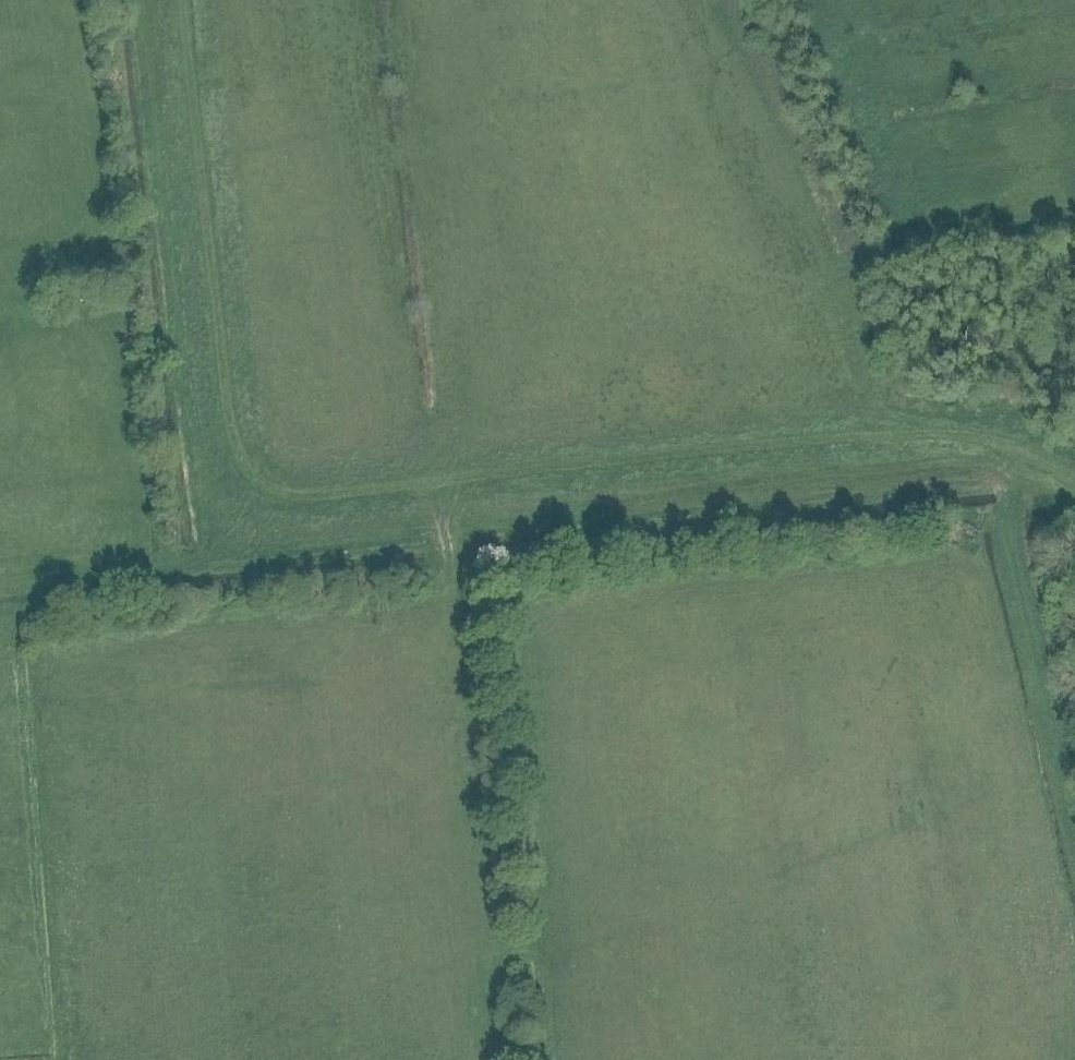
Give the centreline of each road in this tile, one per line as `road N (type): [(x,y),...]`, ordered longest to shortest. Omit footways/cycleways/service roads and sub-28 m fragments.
road 1 (track): [(1074,477),(1030,454),(974,441),(305,498),(263,482),(232,435),(177,0)]

